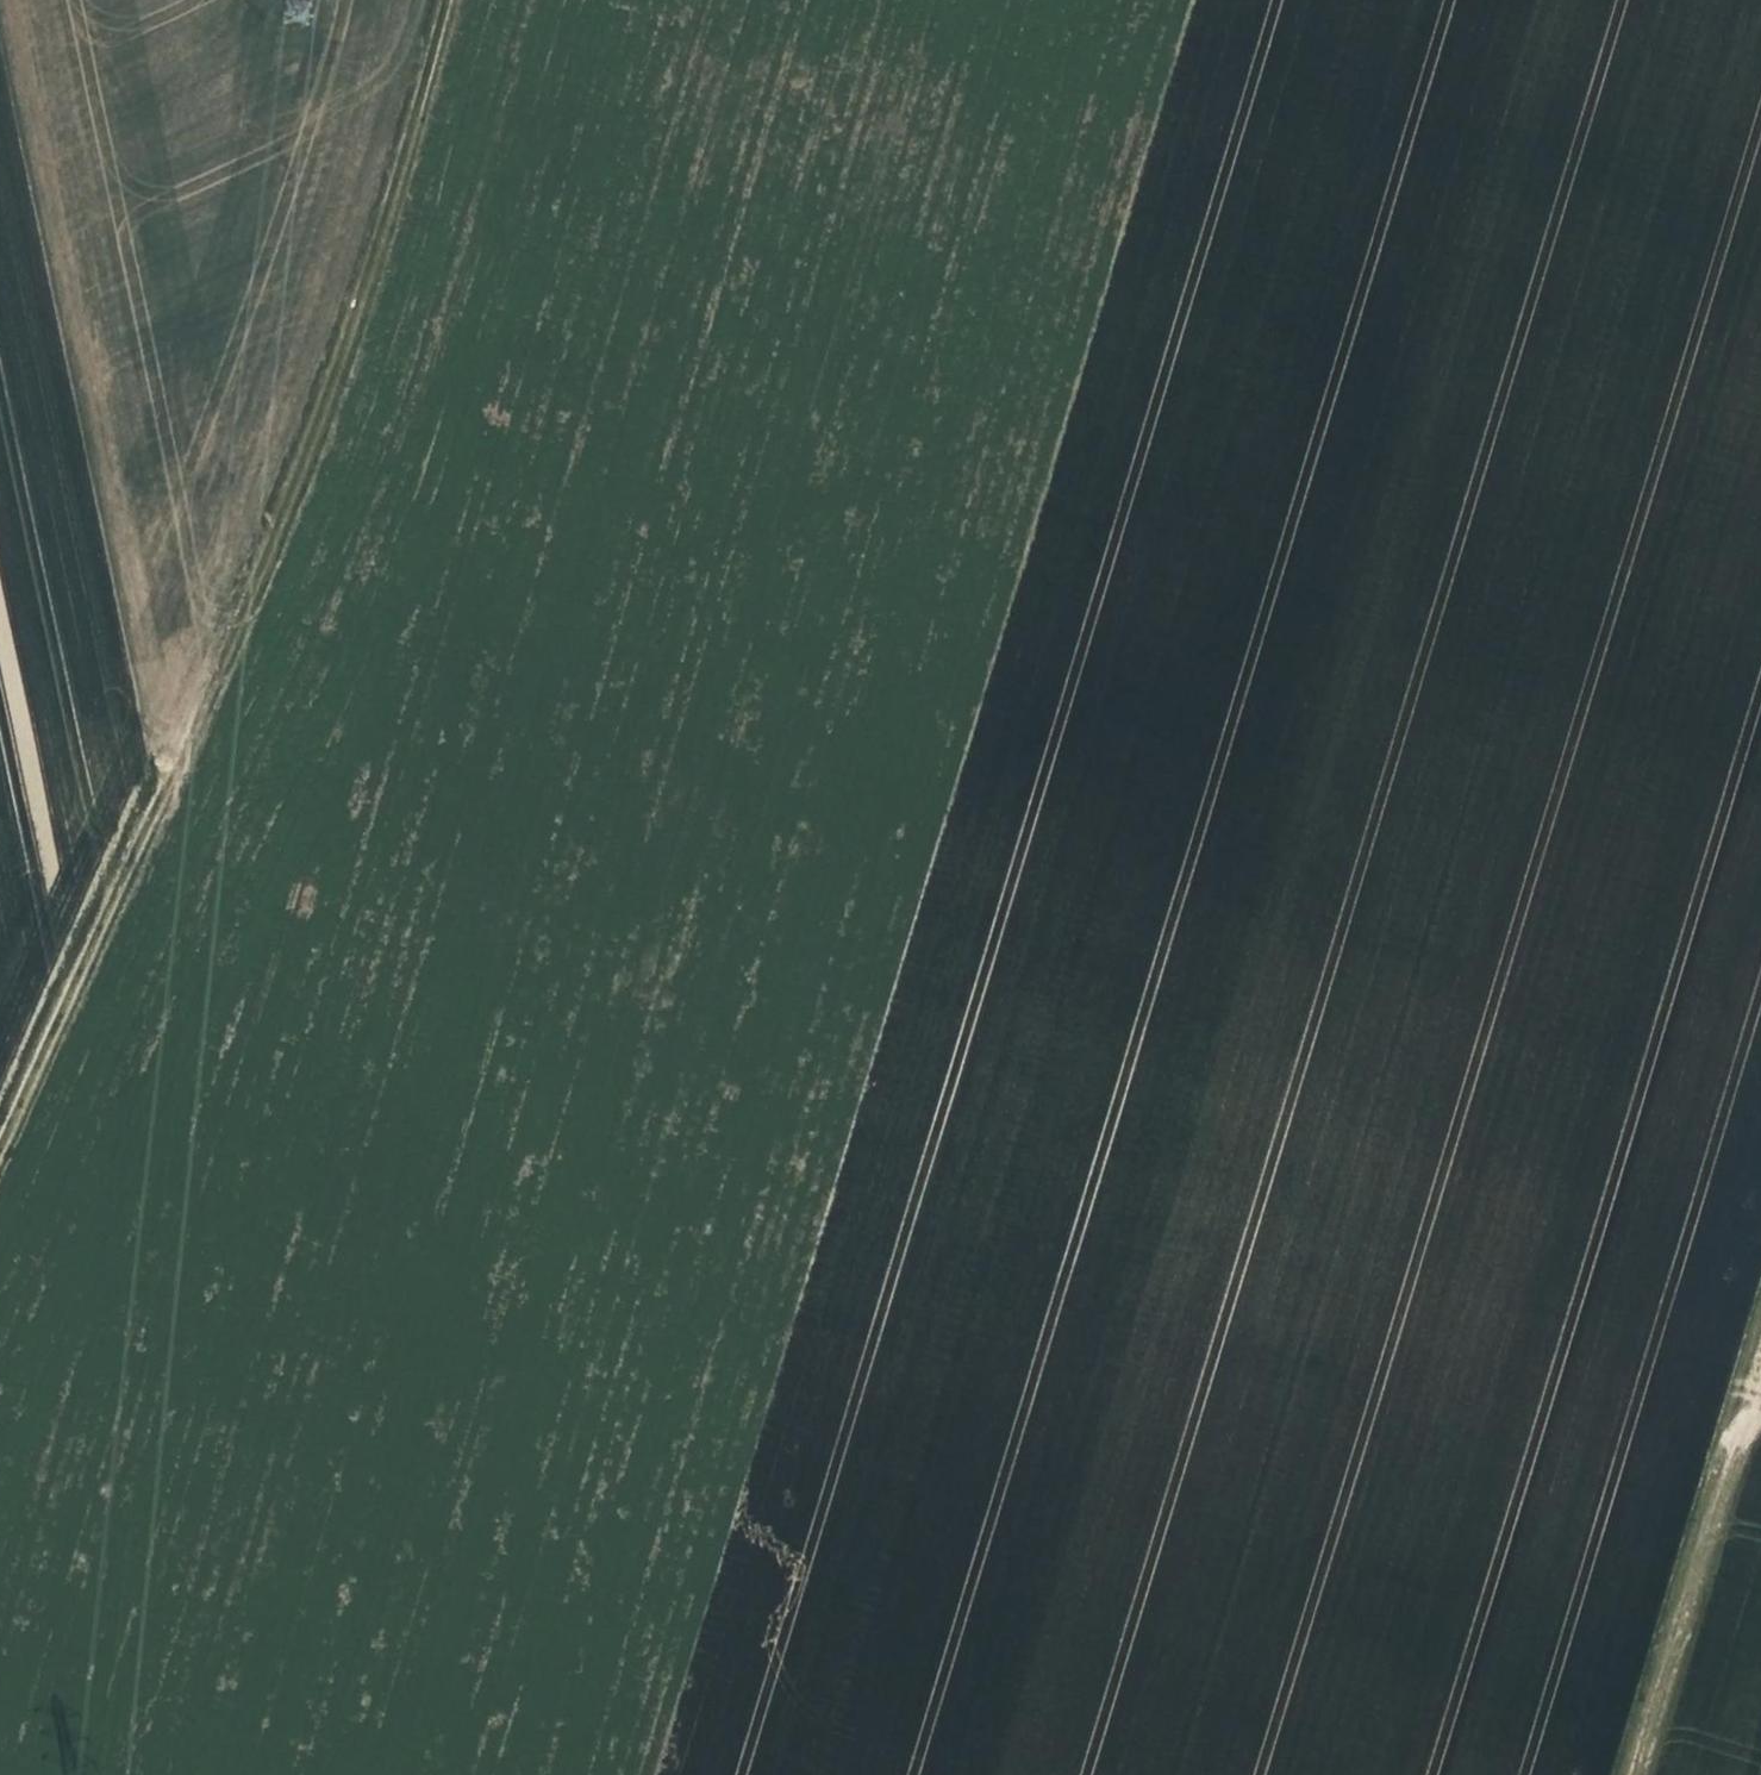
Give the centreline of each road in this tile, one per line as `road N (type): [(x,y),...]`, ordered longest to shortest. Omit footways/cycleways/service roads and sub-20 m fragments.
road 1 (track): [(443,0),(400,178),(319,421),(0,1164)]
road 2 (track): [(1760,1354),(1636,1774)]

